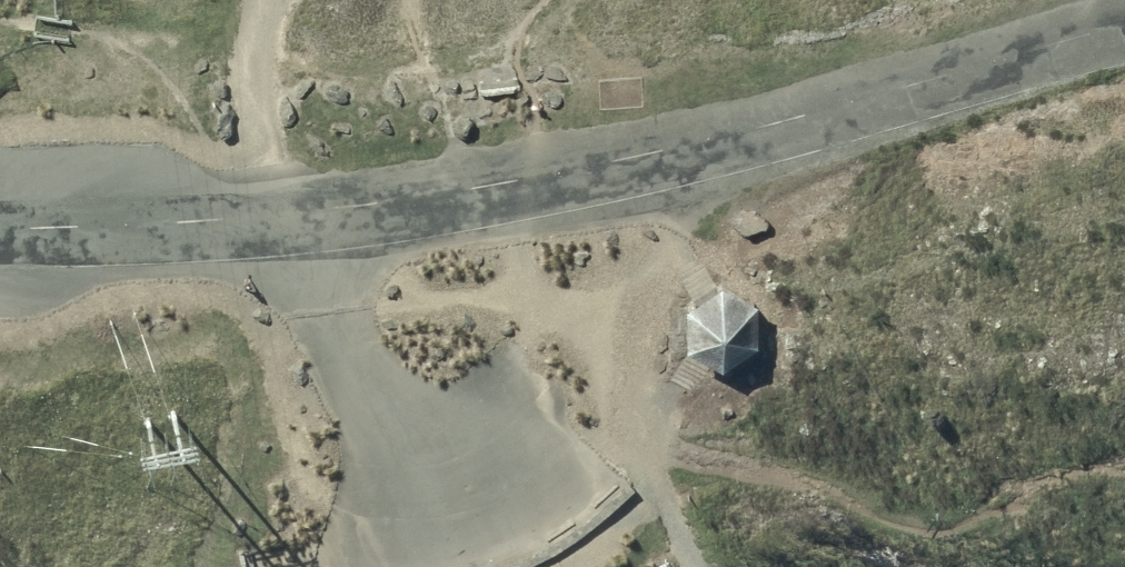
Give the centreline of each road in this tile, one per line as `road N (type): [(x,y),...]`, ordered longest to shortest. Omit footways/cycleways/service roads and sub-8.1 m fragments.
road 1 (unclassified): [(0,230),(260,220),(470,188),(730,134),(1124,24)]
road 2 (track): [(311,279),(376,306),(493,294),(558,303),(614,369),(642,441)]
road 3 (track): [(270,0),(256,29),(253,89),(260,220)]

